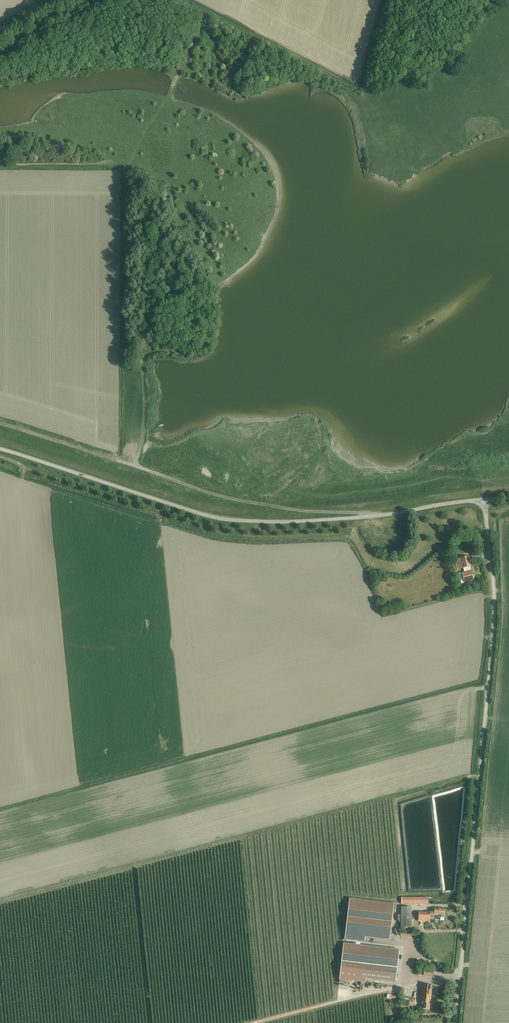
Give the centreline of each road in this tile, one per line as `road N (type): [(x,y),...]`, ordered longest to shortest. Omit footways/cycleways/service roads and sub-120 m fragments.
road 1 (unclassified): [(455,1022),(494,624),(483,500)]
road 2 (unclassified): [(0,449),(248,521),(377,516),(483,500)]
road 3 (track): [(0,422),(221,496),(377,516)]

